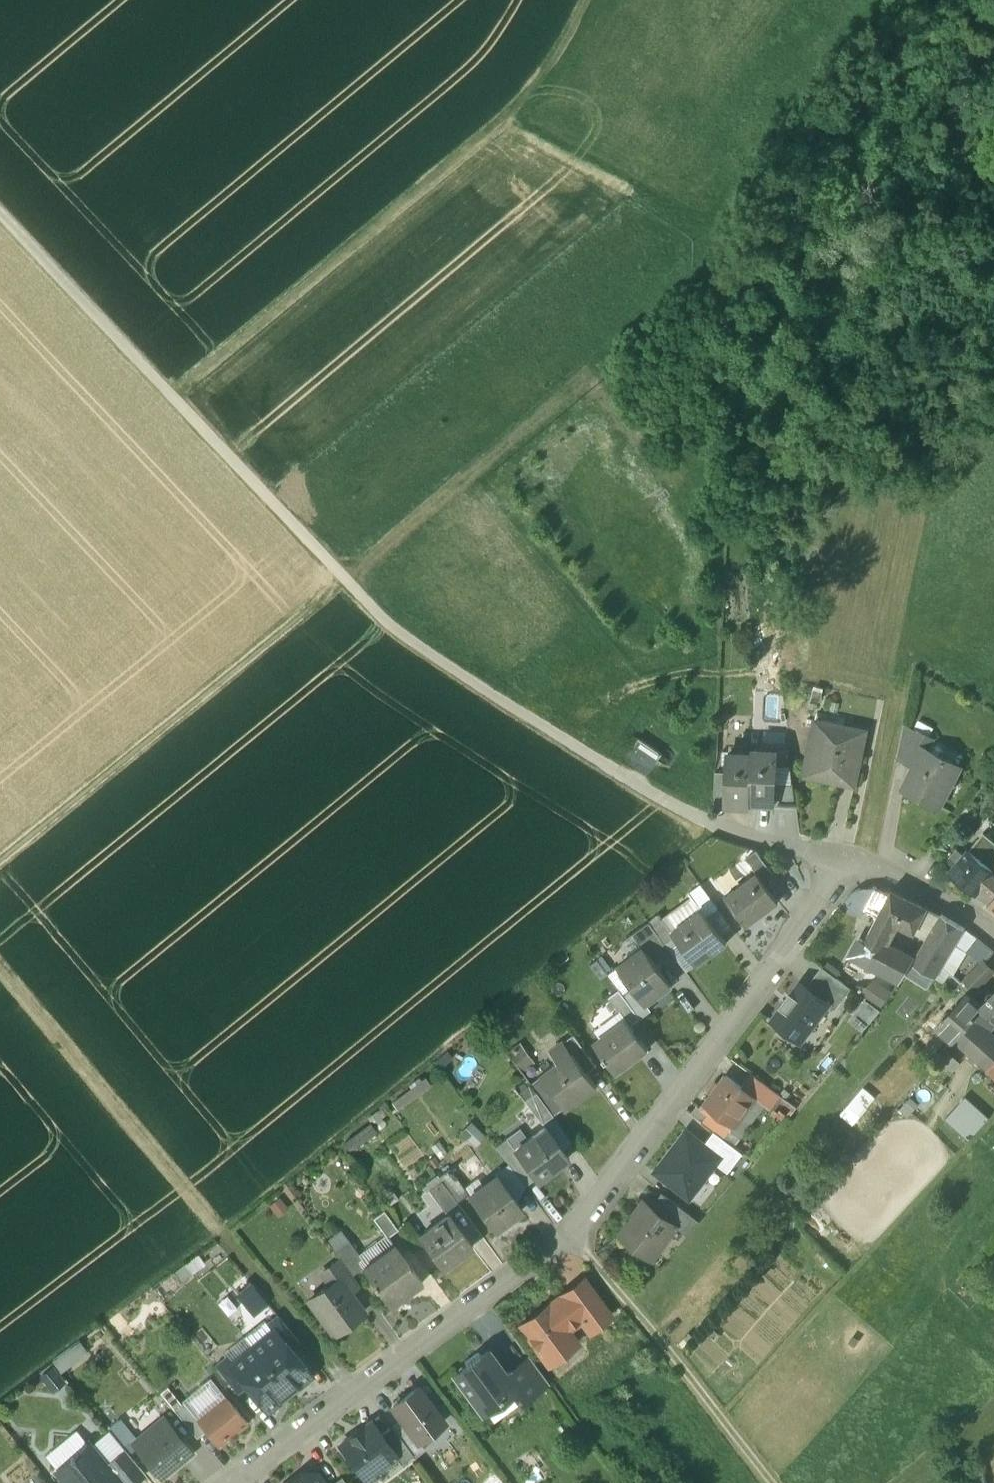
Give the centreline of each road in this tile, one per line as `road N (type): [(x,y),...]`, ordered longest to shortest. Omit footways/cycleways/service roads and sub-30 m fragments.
road 1 (track): [(850,863),(718,829),(597,763),(387,625),(0,215)]
road 2 (residential): [(237,1482),(567,1231),(686,1093),(850,863)]
road 3 (track): [(503,126),(742,252),(345,583)]
road 4 (track): [(587,0),(552,63),(503,126),(173,395)]
road 5 (track): [(0,965),(302,1332)]
road 6 (track): [(0,866),(345,583)]
road 7 (track): [(567,1231),(679,1357),(771,1482)]
road 8 (residential): [(850,863),(945,907),(993,945)]
road 9 (track): [(587,381),(675,487)]

